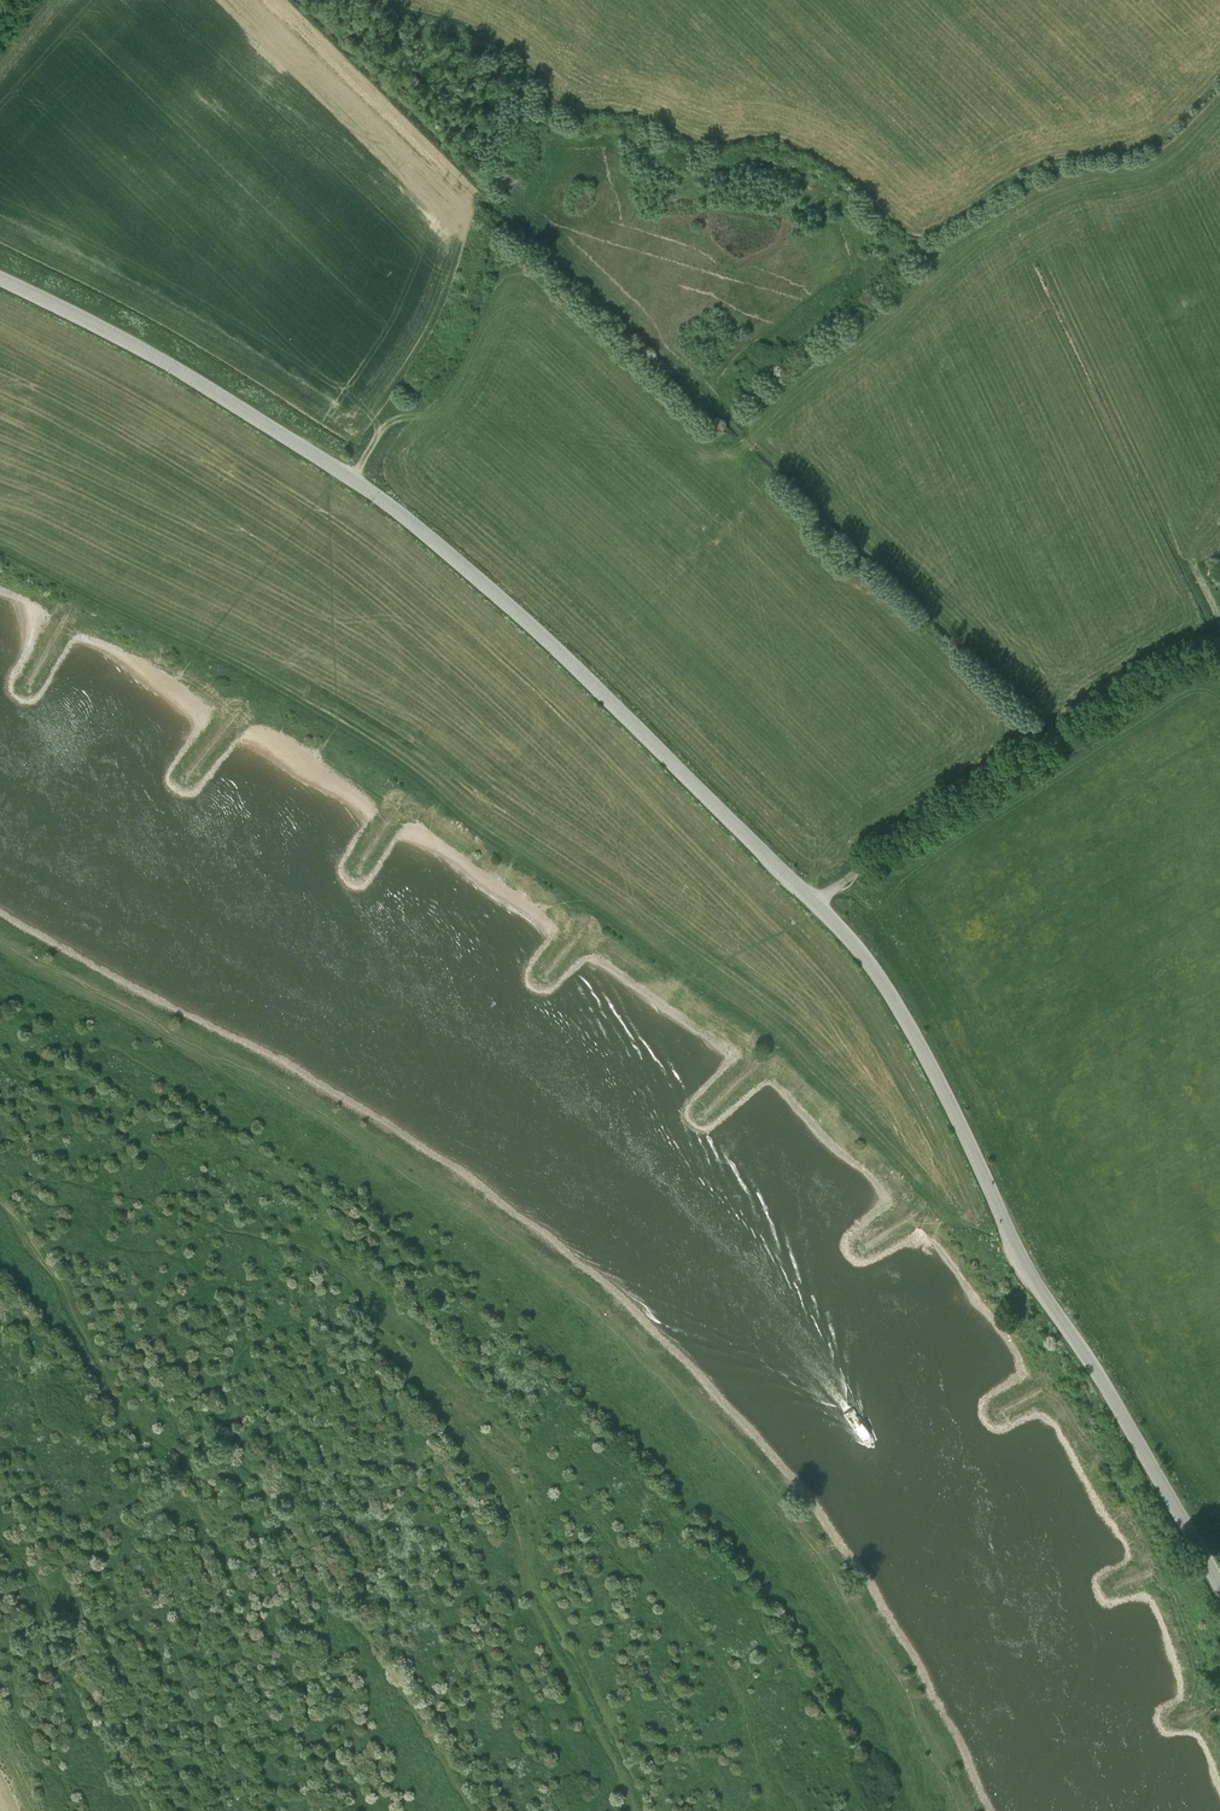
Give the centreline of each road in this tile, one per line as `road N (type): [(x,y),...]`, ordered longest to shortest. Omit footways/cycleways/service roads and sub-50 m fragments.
road 1 (unclassified): [(1219,1592),(1022,1269),(946,1101),(858,953),(604,698),(420,531),(182,369),(0,280)]
road 2 (track): [(811,905),(1219,644)]

